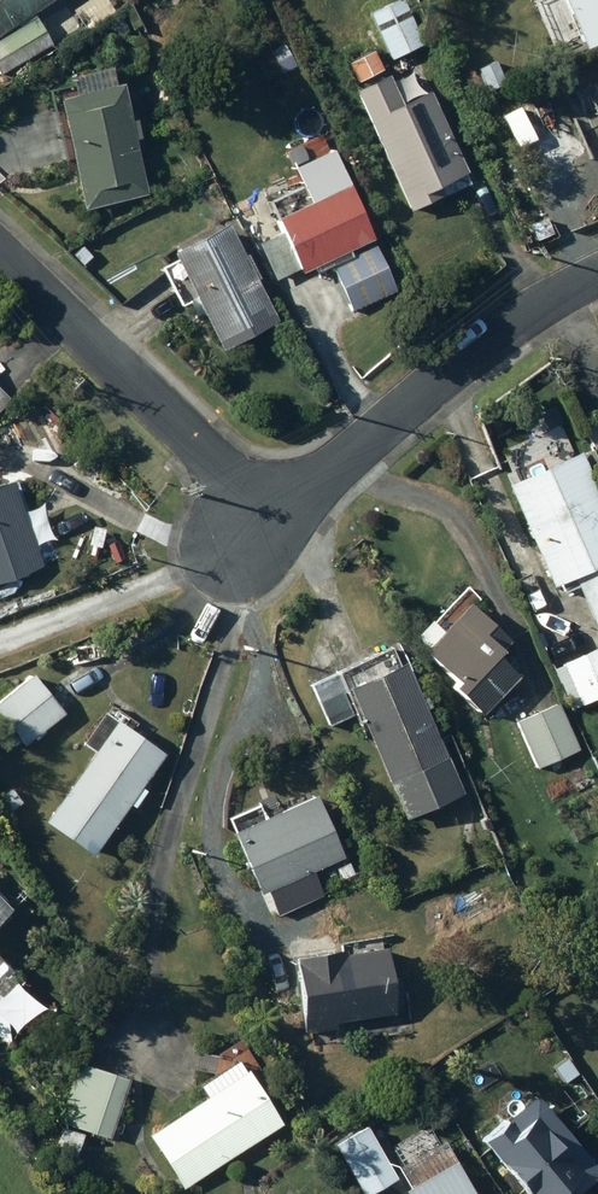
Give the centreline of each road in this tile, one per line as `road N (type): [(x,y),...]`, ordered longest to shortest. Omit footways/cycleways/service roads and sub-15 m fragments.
road 1 (residential): [(270,517),(504,326),(597,274)]
road 2 (residential): [(0,257),(270,517)]

